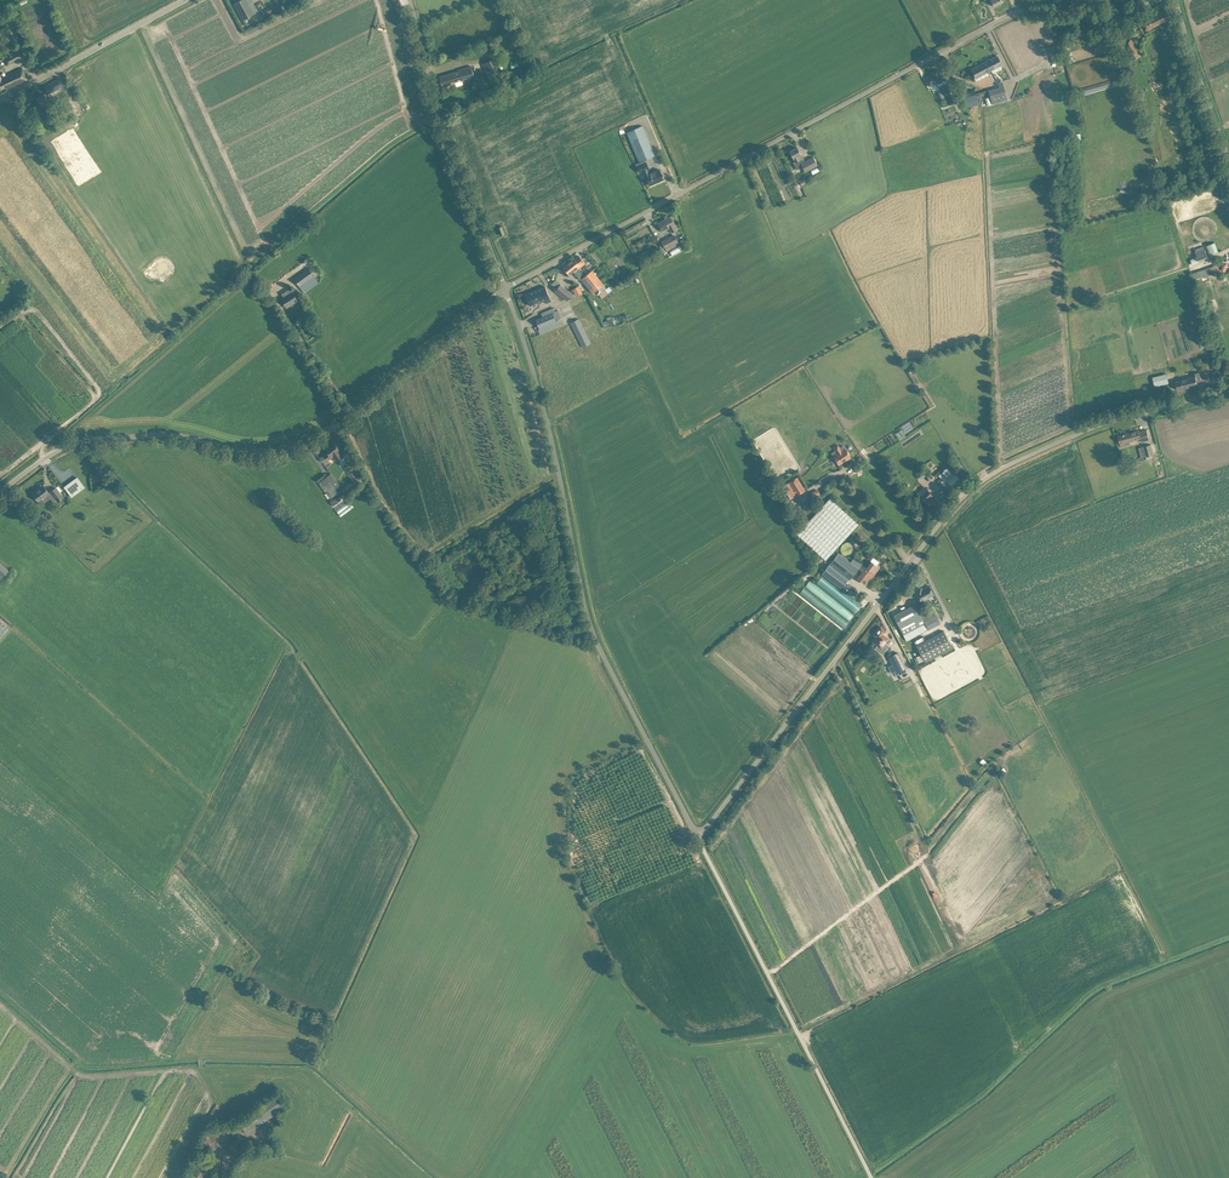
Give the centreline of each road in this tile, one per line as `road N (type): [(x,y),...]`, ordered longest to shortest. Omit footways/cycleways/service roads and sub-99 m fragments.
road 1 (unclassified): [(505,288),(1008,15),(1110,17),(1153,0)]
road 2 (unclassified): [(696,837),(975,486),(1089,430),(1228,392)]
road 3 (unclassified): [(696,837),(595,643),(544,419),(505,288)]
road 4 (unclassified): [(0,487),(56,442),(80,434),(284,447),(505,288)]
road 5 (unclassified): [(869,1177),(696,837)]
road 6 (unclassified): [(505,288),(452,155),(411,0)]
road 7 (unclassified): [(0,101),(185,0)]
road 8 (unclassified): [(1228,156),(1176,0)]

